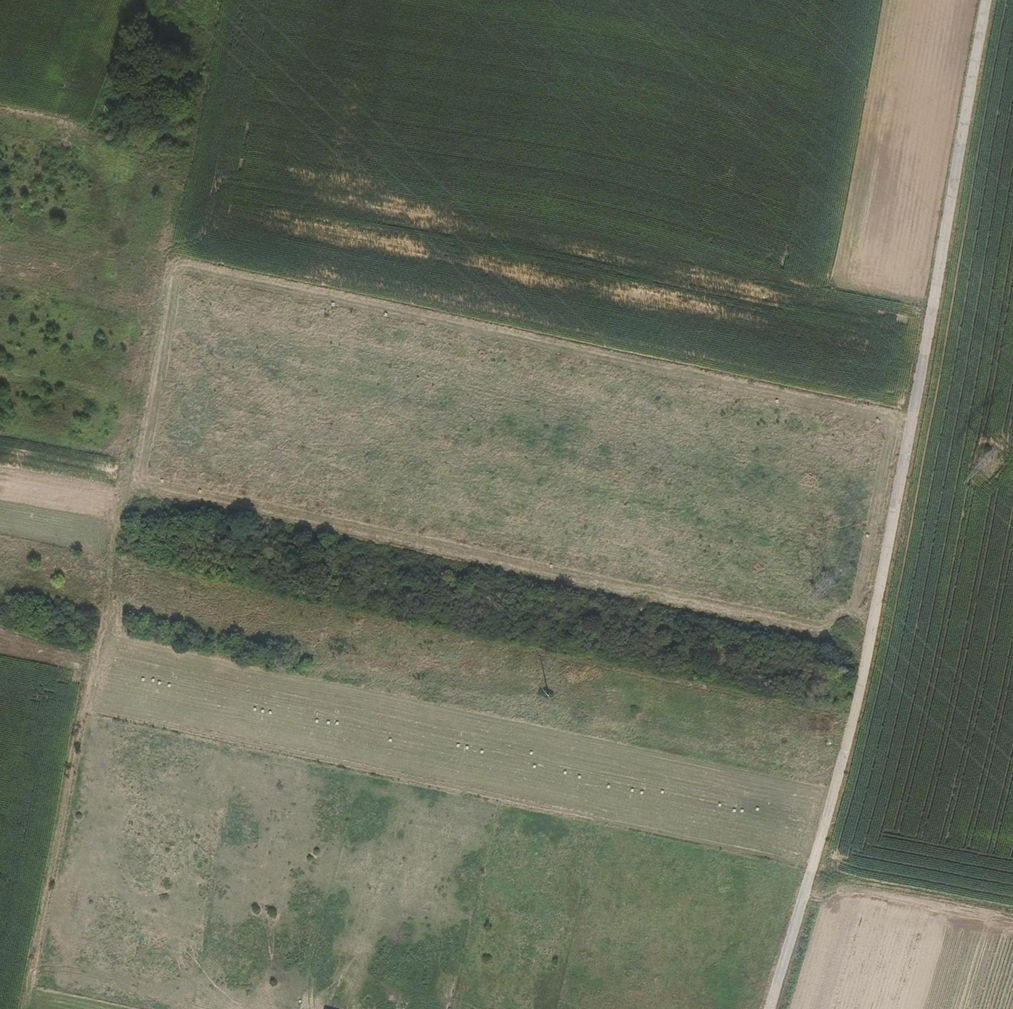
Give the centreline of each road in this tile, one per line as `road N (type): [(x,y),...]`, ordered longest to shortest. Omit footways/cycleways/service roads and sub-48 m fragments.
road 1 (unclassified): [(982,0),(864,654),(768,1008)]

